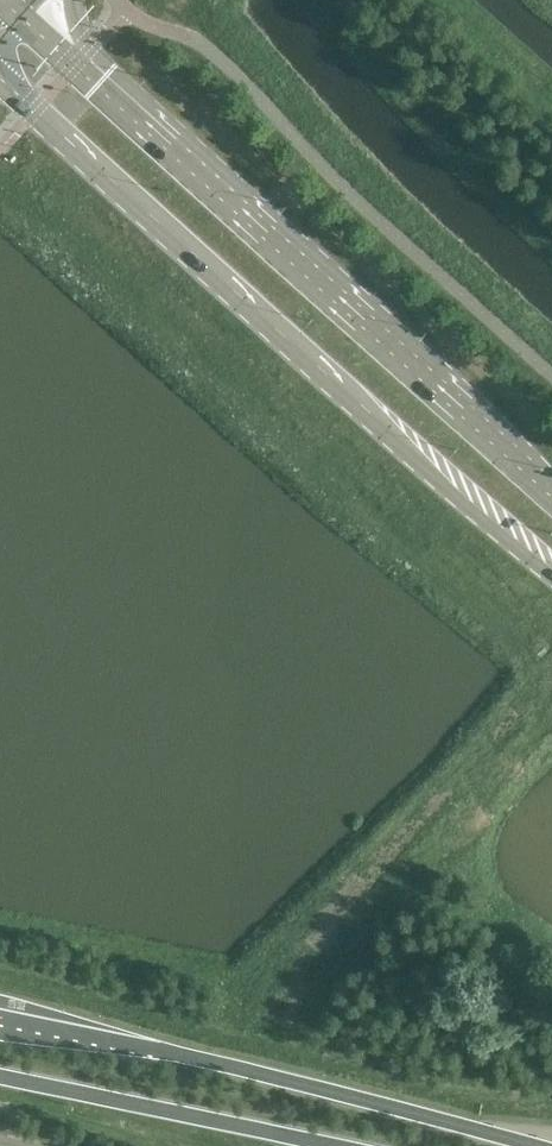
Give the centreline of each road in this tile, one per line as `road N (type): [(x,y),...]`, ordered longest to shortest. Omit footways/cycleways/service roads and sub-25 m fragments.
road 1 (secondary): [(0,76),(387,429),(551,568)]
road 2 (secondary): [(551,489),(27,25)]
road 3 (tertiary): [(535,1145),(0,1017)]
road 4 (tertiary): [(0,1078),(313,1145)]

